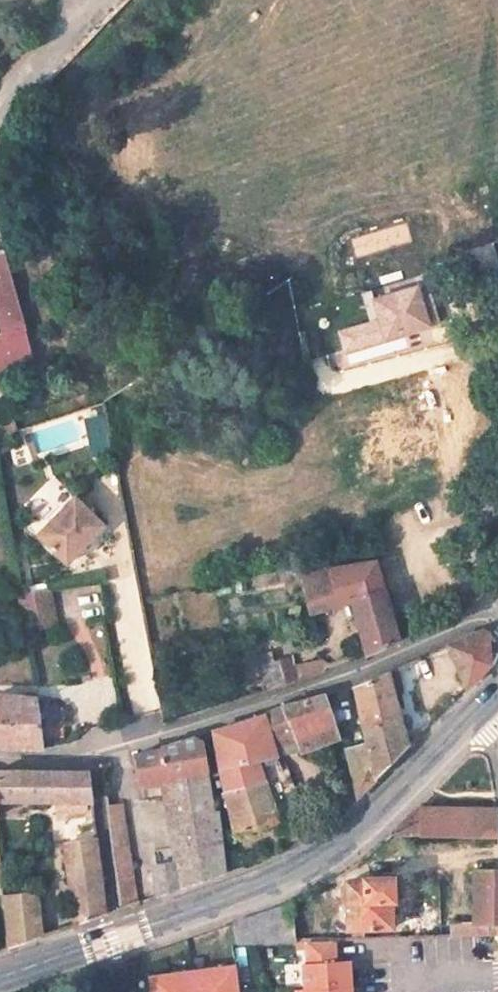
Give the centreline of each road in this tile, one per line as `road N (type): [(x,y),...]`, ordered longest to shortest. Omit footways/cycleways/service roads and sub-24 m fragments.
road 1 (secondary): [(0,978),(316,861),(483,706)]
road 2 (unclassified): [(497,620),(151,742),(99,754),(0,758)]
road 3 (unclassified): [(93,10),(0,122)]

